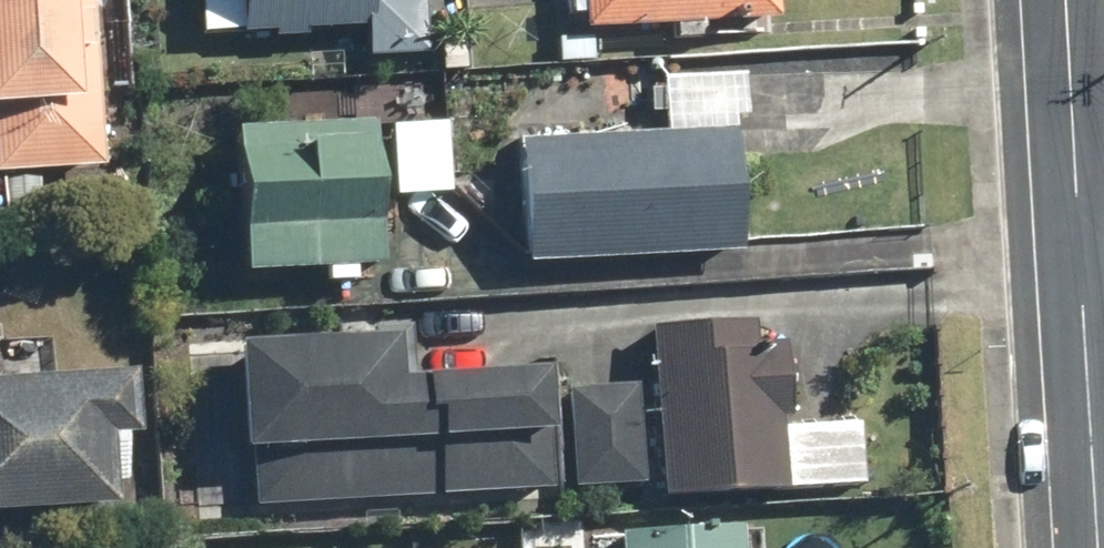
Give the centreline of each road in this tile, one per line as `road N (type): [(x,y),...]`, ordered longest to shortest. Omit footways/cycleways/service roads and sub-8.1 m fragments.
road 1 (residential): [(1103,526),(1086,259)]
road 2 (residential): [(1086,259),(1069,0)]

